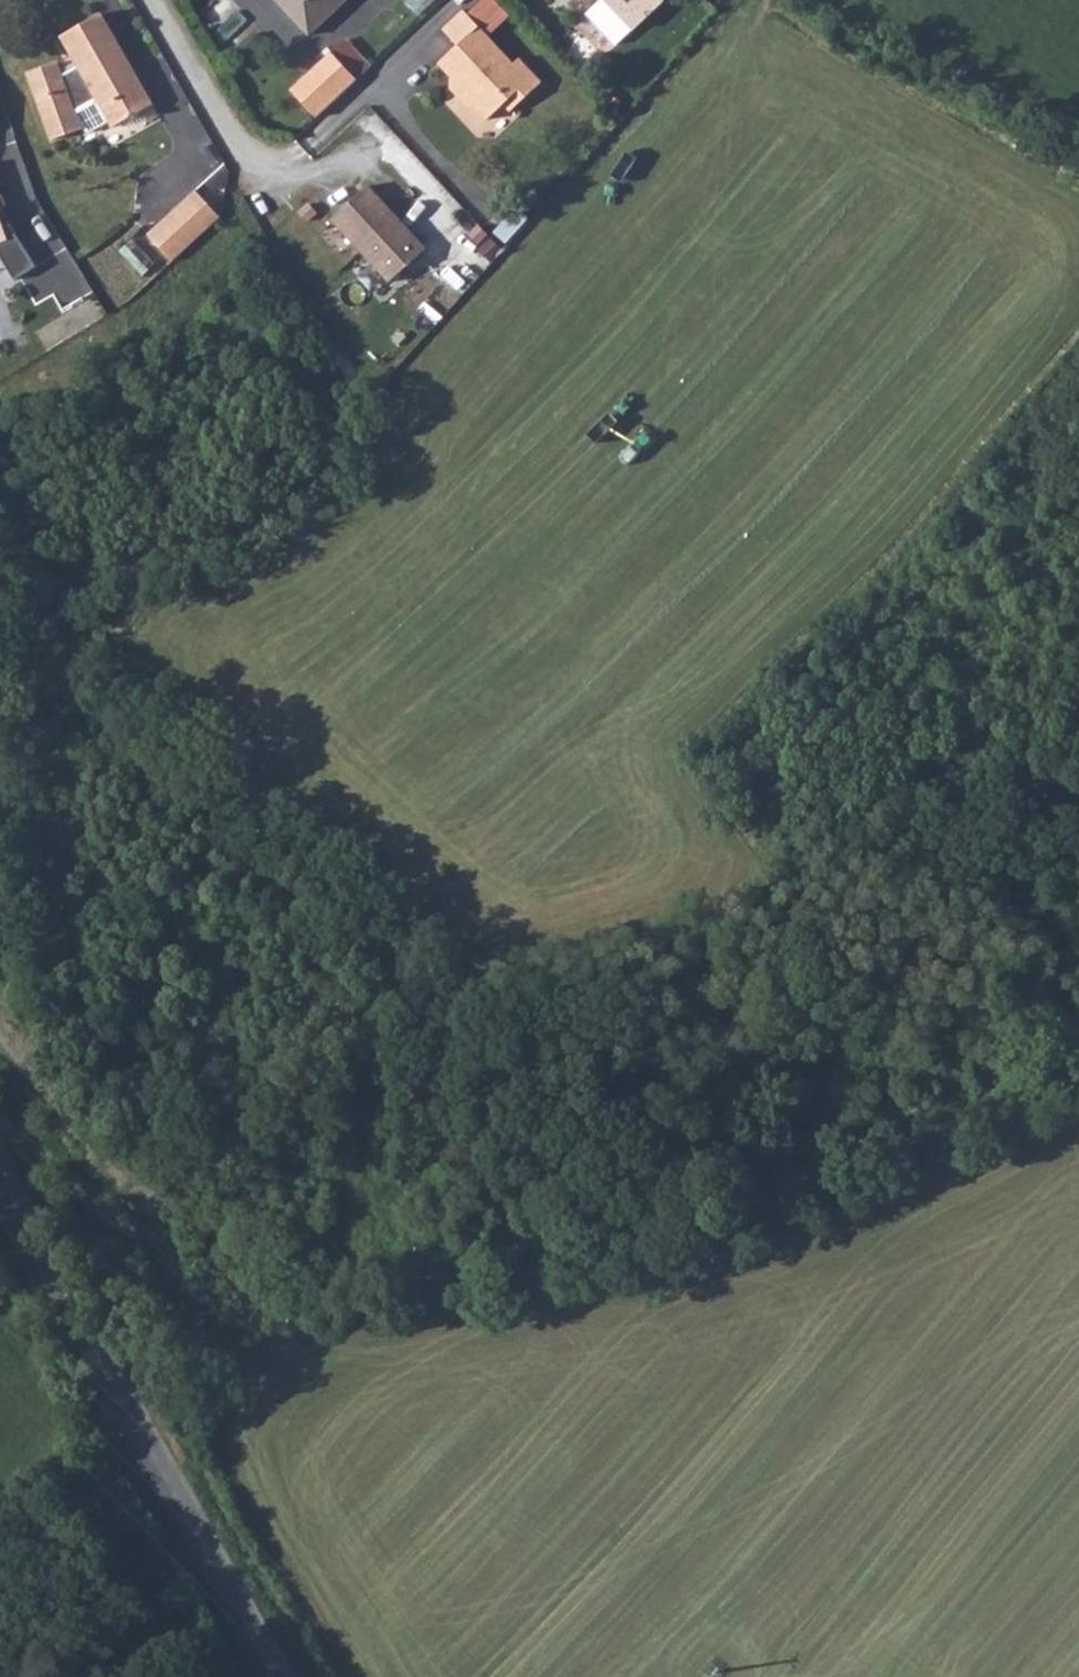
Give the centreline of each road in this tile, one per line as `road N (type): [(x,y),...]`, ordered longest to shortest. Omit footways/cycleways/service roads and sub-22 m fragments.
road 1 (tertiary): [(276,1676),(0,1166)]
road 2 (residential): [(144,0),(252,173),(300,178),(340,168)]

